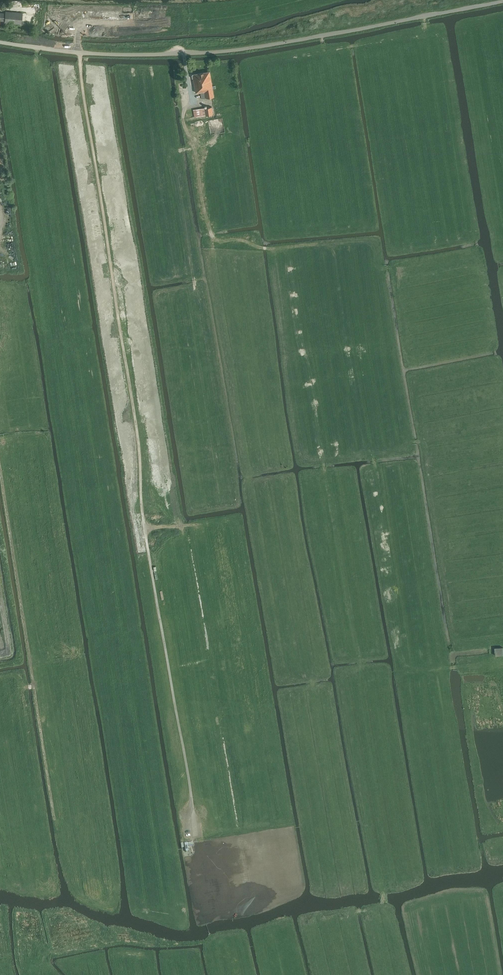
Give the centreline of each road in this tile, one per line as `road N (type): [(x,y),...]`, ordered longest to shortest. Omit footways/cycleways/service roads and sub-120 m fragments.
road 1 (residential): [(0,42),(97,54),(231,51),(502,1)]
road 2 (track): [(54,818),(0,472)]

